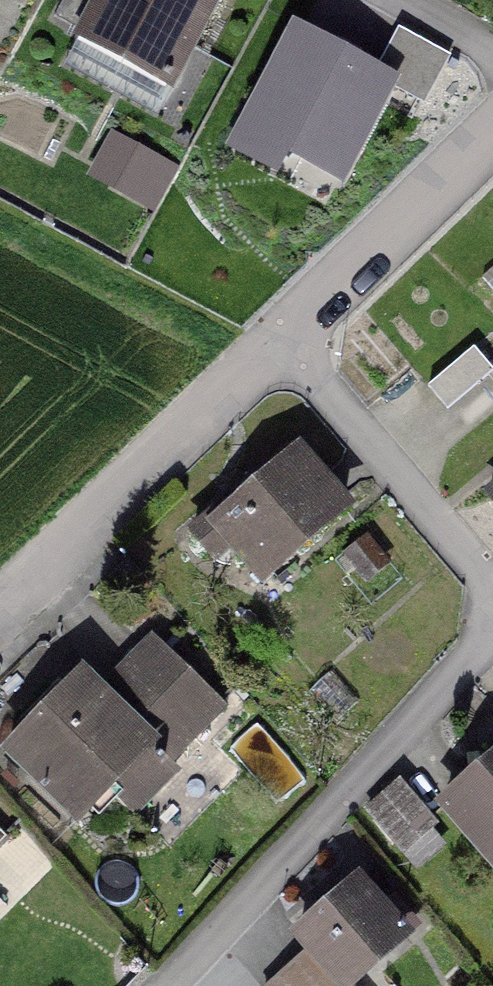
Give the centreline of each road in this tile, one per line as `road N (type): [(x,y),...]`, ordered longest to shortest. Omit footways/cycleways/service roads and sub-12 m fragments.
road 1 (residential): [(142,985),(492,625)]
road 2 (residential): [(291,306),(0,582)]
road 3 (residential): [(492,526),(291,306)]
road 4 (residential): [(492,120),(291,306)]

